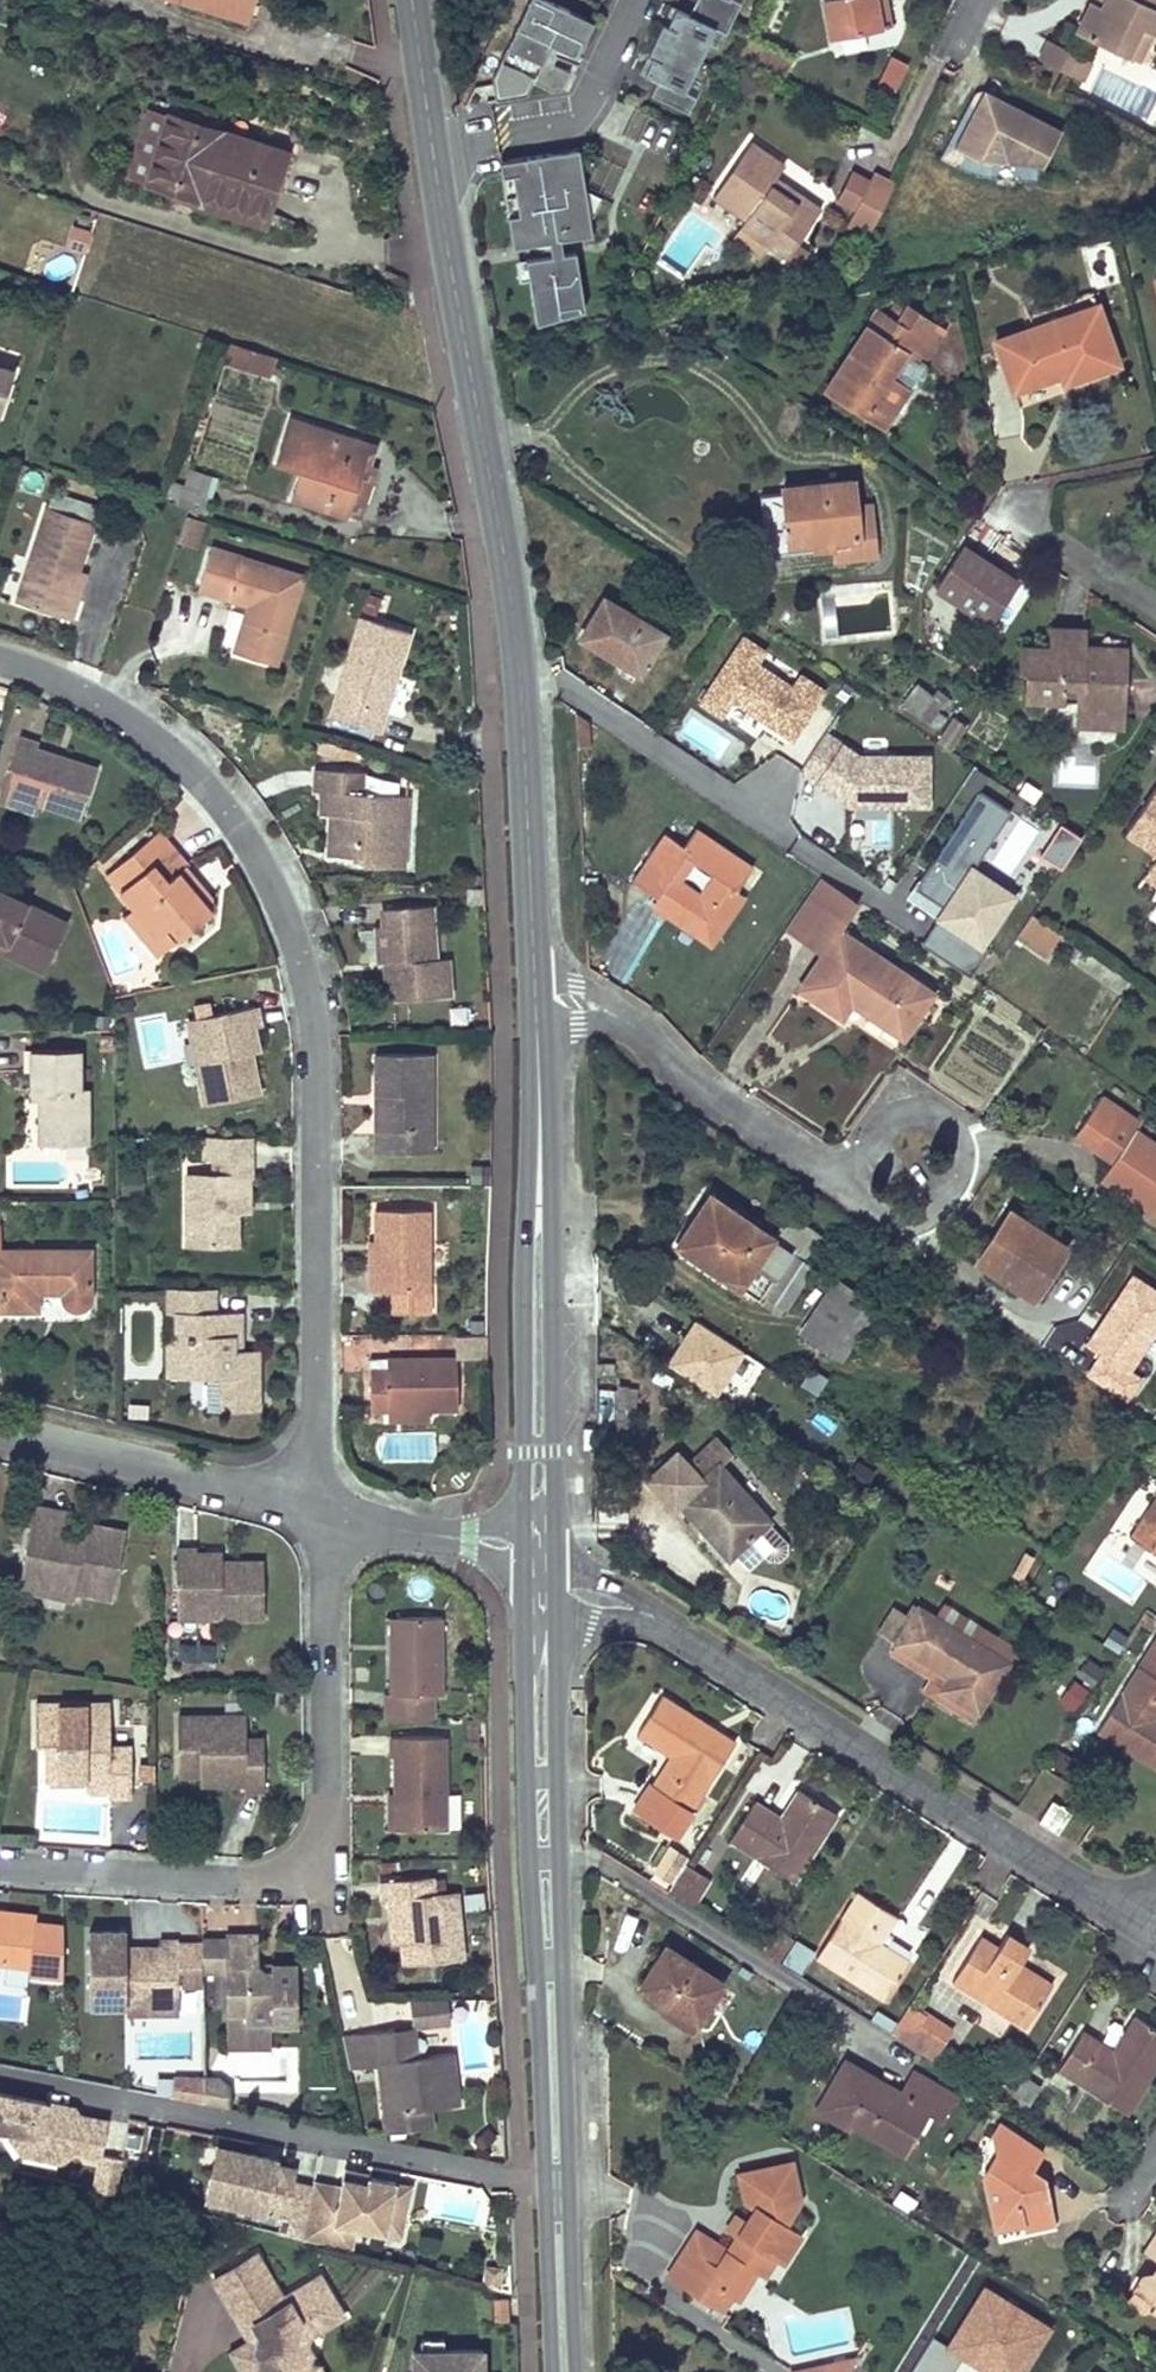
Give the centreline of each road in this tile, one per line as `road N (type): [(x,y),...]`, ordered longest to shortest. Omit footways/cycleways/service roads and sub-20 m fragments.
road 1 (tertiary): [(412,0),(520,680),(539,1083)]
road 2 (residential): [(326,1509),(314,1422),(314,1021),(306,962),(236,813),(140,721),(56,674),(0,657)]
road 3 (tertiary): [(524,1604),(553,2371)]
road 4 (tertiary): [(575,2371),(556,1613)]
road 5 (residential): [(0,1865),(237,1881),(303,1857),(328,1793),(326,1509)]
road 6 (residential): [(683,1632),(1146,1923)]
road 7 (tertiary): [(556,1532),(551,1233),(539,1083)]
road 8 (tertiary): [(539,1083),(522,1315),(526,1522)]
road 9 (residential): [(0,1431),(326,1509)]
road 10 (residential): [(683,1632),(608,1580),(556,1563)]
road 11 (residential): [(556,1613),(683,1632)]

